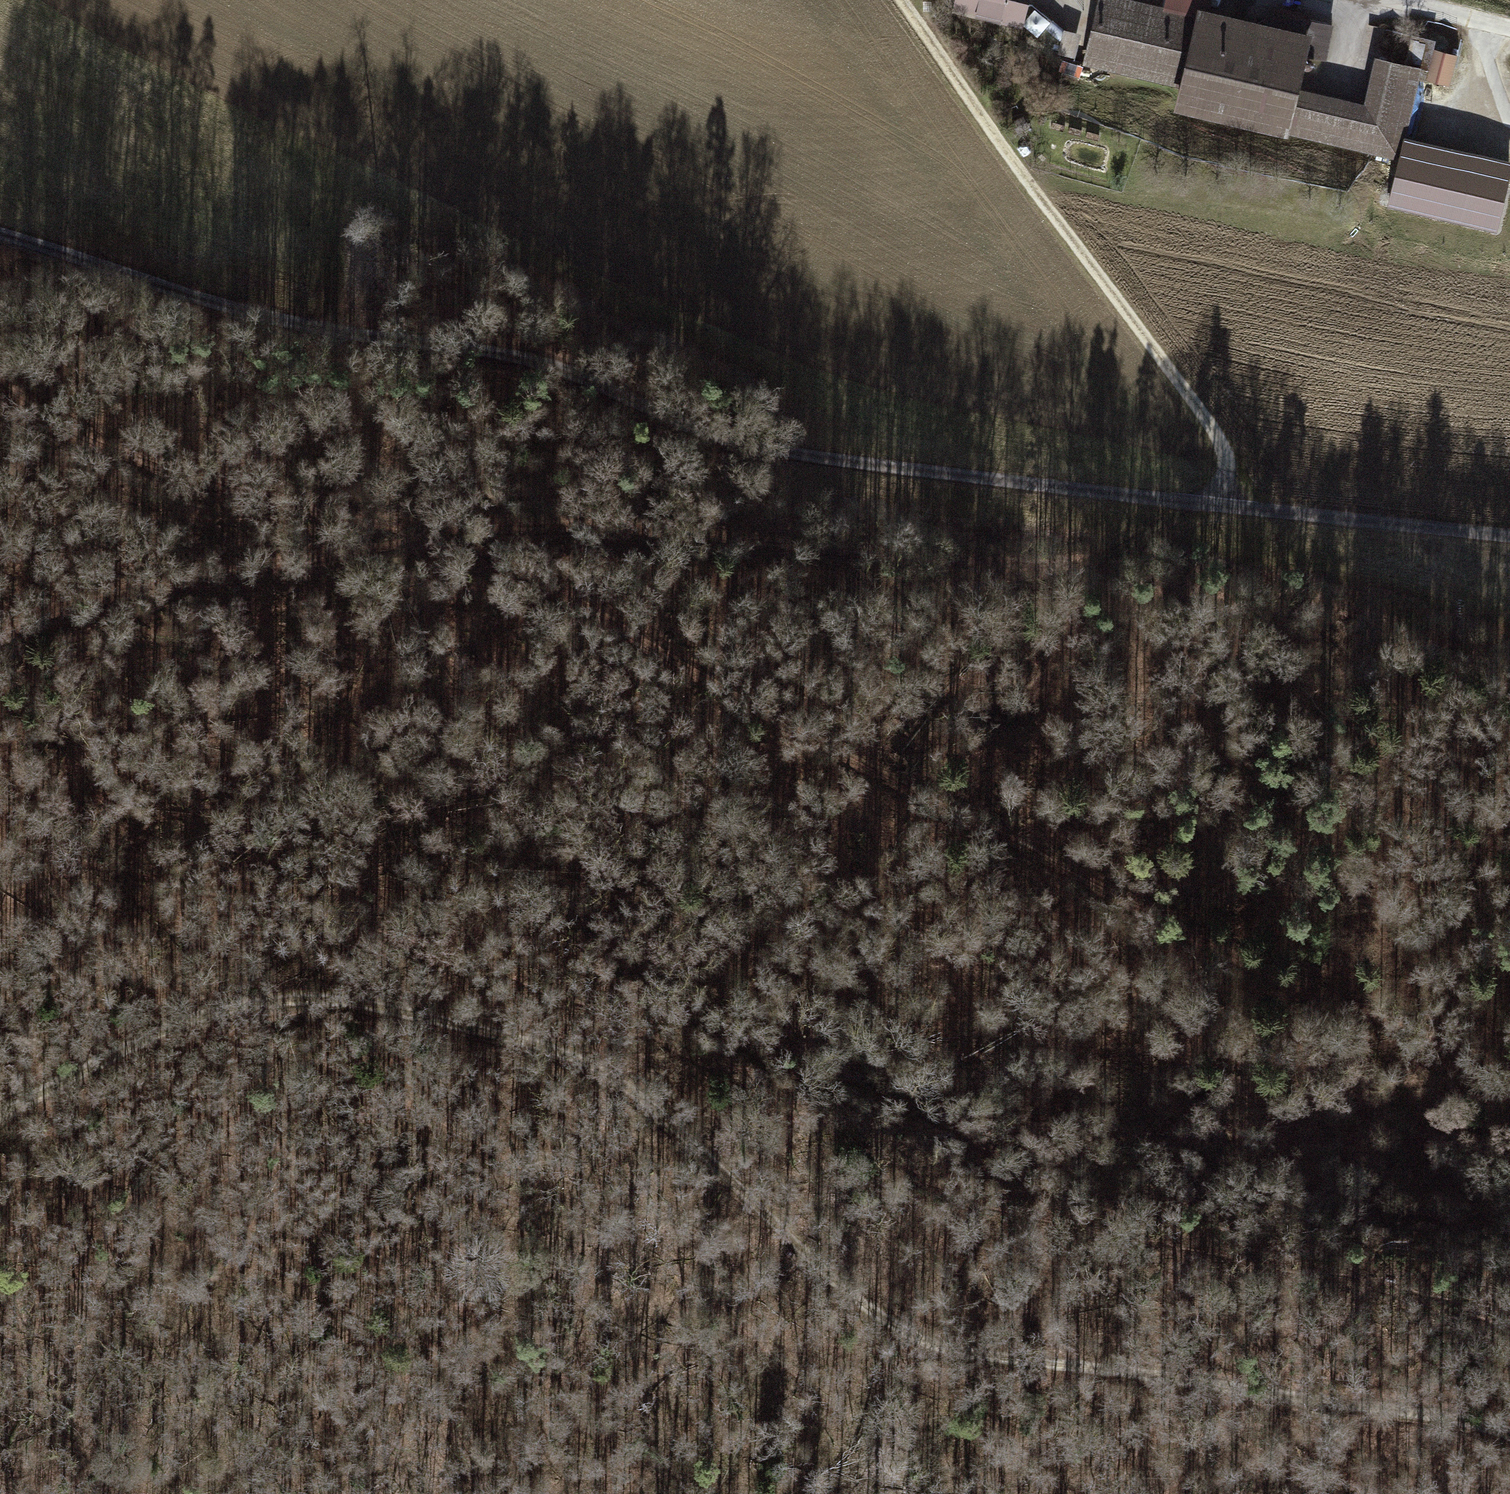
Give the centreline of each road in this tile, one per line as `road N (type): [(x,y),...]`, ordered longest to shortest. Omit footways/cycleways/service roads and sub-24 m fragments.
road 1 (track): [(0,387),(78,437),(196,482),(452,540),(577,600),(941,808),(1286,983),(1509,1068)]
road 2 (track): [(0,1112),(209,1010),(300,995),(386,1005),(570,1054),(625,1085),(798,1249),(875,1310),(942,1344),(1429,1410),(1509,1432)]
road 3 (track): [(1509,537),(787,448),(665,413),(544,359),(218,305),(0,238)]
road 4 (track): [(1226,507),(1150,548),(1071,567),(587,527),(517,530),(82,607),(0,644)]
road 5 (track): [(917,1493),(850,1413),(582,1194),(320,1065),(178,1020)]
road 6 (track): [(1226,507),(1223,447),(900,0)]
road 7 (track): [(1372,0),(1509,33)]

